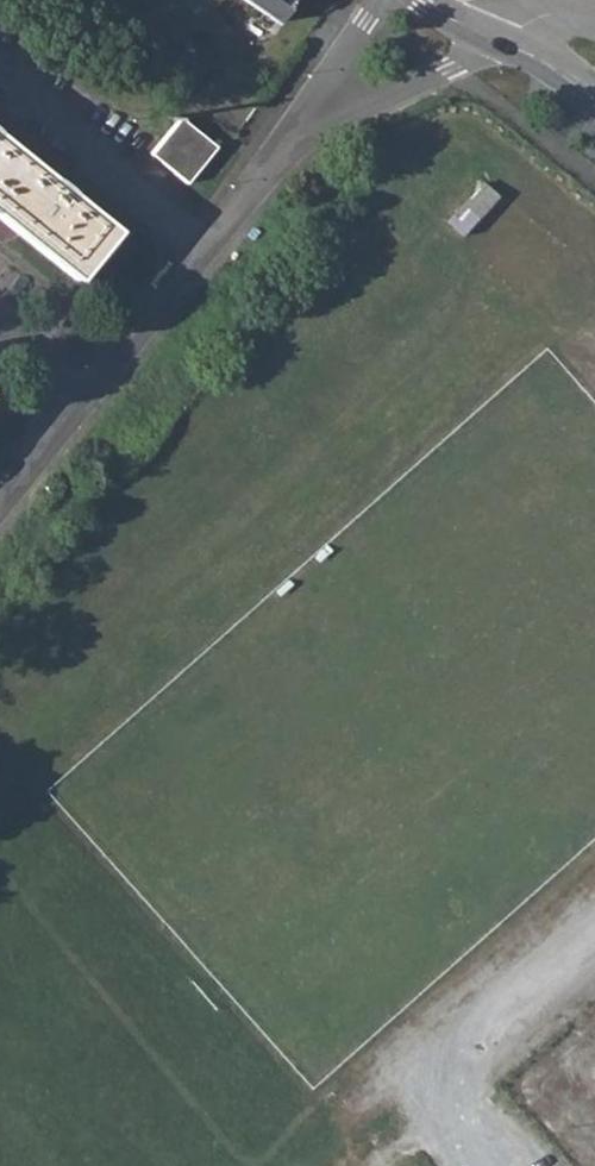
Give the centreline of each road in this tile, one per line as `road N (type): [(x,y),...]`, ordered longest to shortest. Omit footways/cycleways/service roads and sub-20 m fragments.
road 1 (residential): [(90,399),(287,143)]
road 2 (residential): [(287,143),(479,62),(499,43)]
road 3 (residential): [(287,143),(392,0)]
road 4 (residential): [(0,510),(90,399)]

